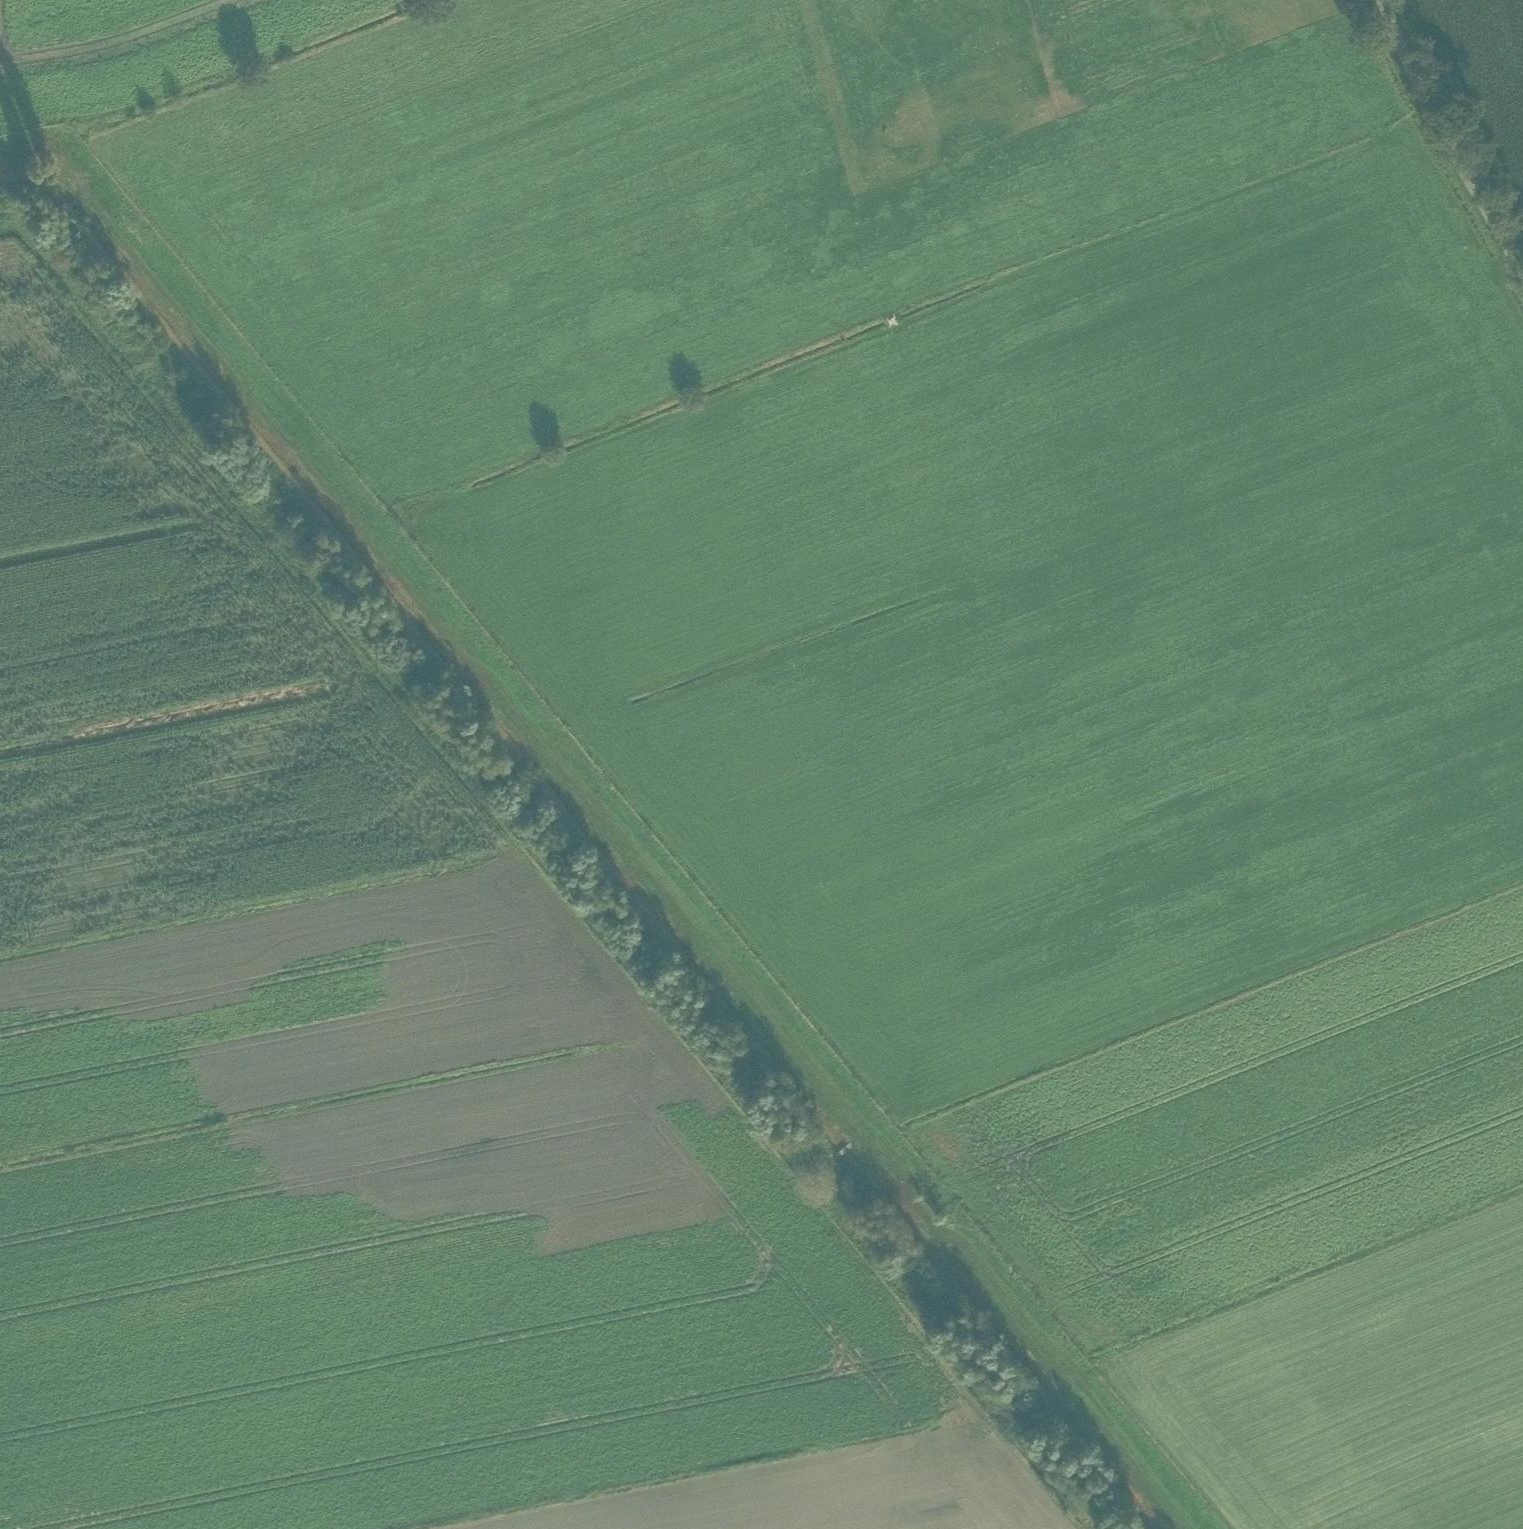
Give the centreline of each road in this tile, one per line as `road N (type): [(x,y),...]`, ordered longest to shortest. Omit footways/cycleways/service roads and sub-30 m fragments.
road 1 (unclassified): [(1522,261),(1425,91),(1385,0)]

